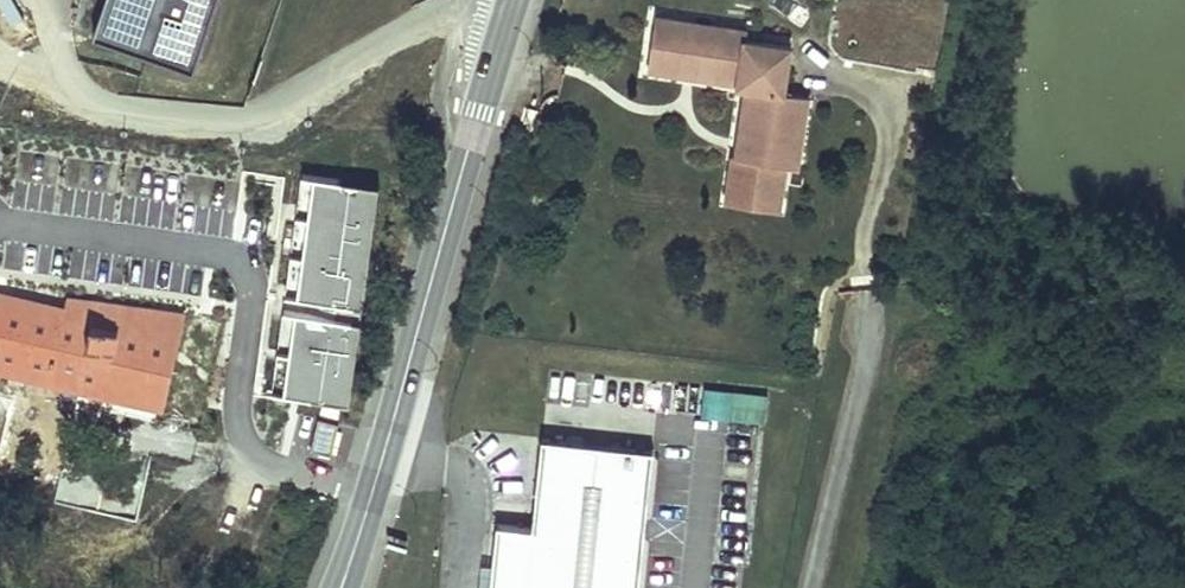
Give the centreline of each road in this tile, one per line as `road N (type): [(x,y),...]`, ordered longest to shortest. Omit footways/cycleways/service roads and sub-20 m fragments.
road 1 (secondary): [(356,544),(515,0)]

